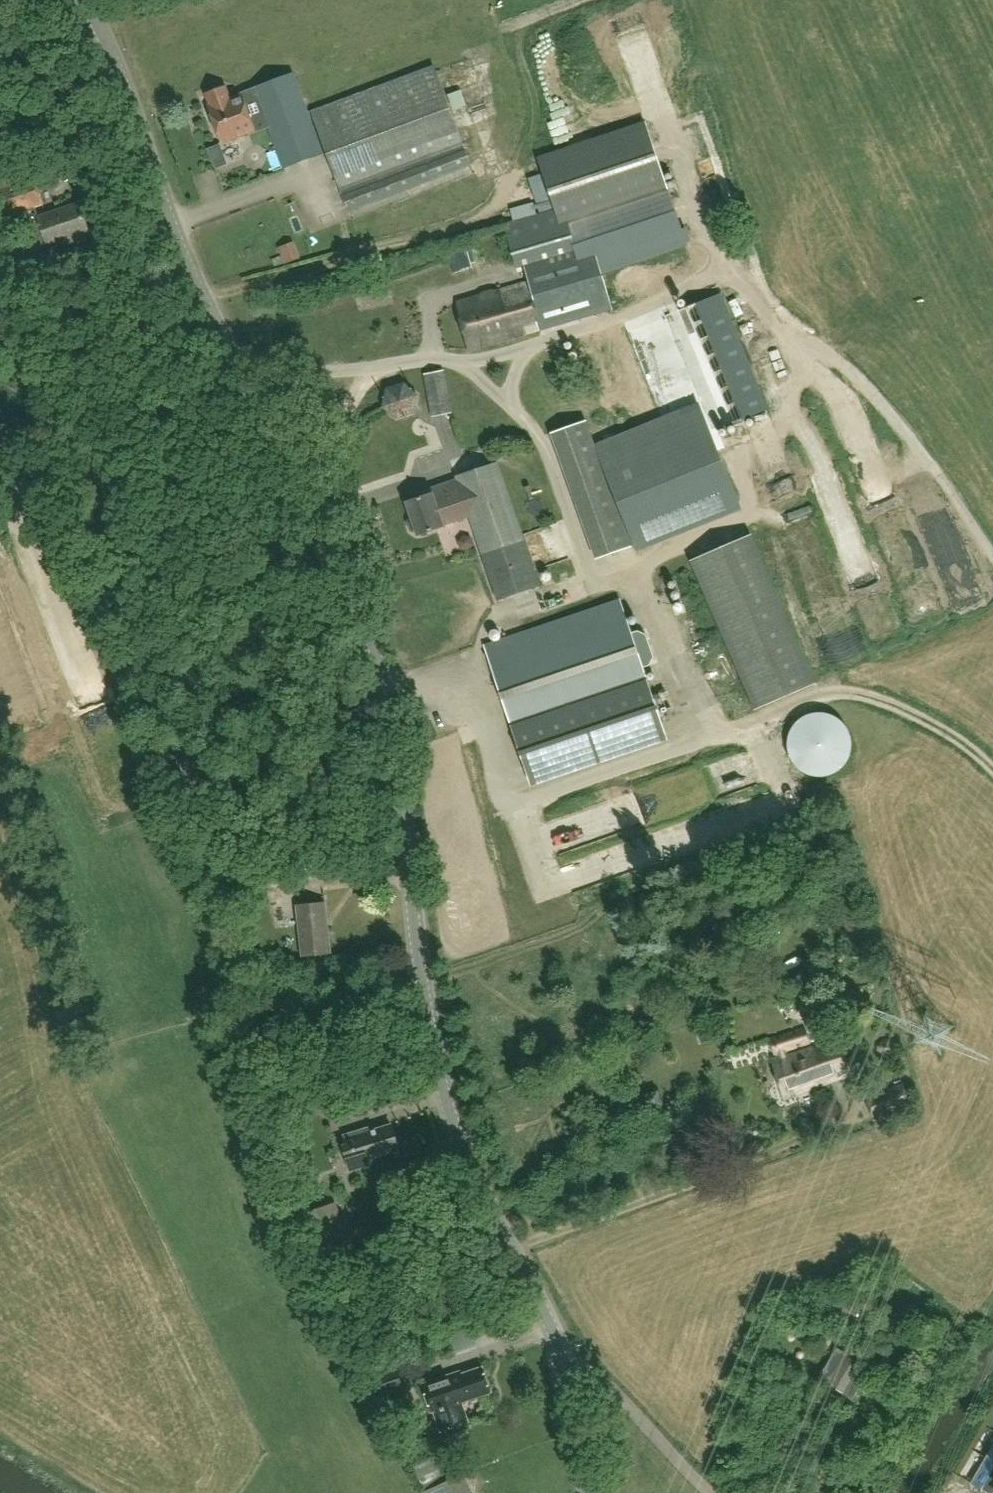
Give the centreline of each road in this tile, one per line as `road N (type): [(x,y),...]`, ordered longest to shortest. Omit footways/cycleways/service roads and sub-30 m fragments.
road 1 (tertiary): [(588,1492),(568,1378),(455,1139),(436,1051),(394,735),(335,509),(177,230),(135,88),(91,0)]

